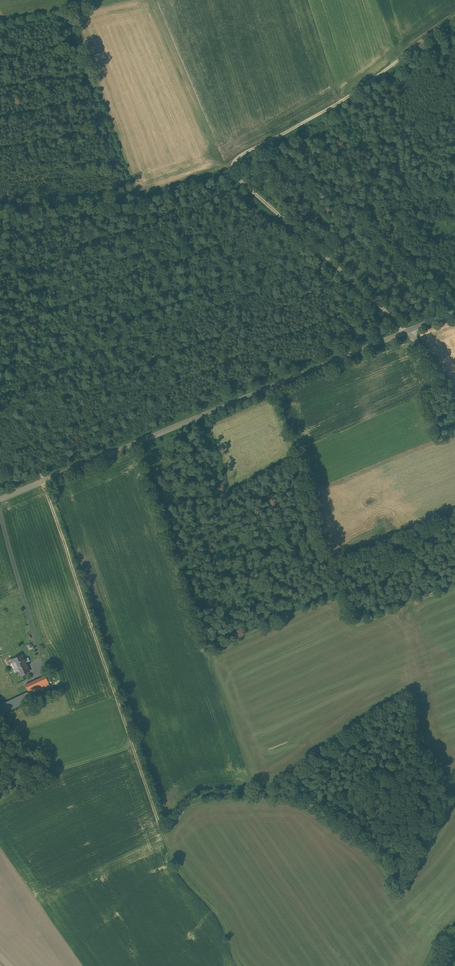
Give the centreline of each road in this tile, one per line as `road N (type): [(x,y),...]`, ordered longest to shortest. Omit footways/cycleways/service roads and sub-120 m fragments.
road 1 (track): [(454,17),(345,98),(242,155),(233,169),(405,331)]
road 2 (unclassified): [(405,331),(0,499)]
road 3 (track): [(42,481),(175,863)]
road 4 (track): [(413,858),(330,799),(311,794),(192,798),(166,840)]
road 5 (track): [(201,416),(275,621)]

